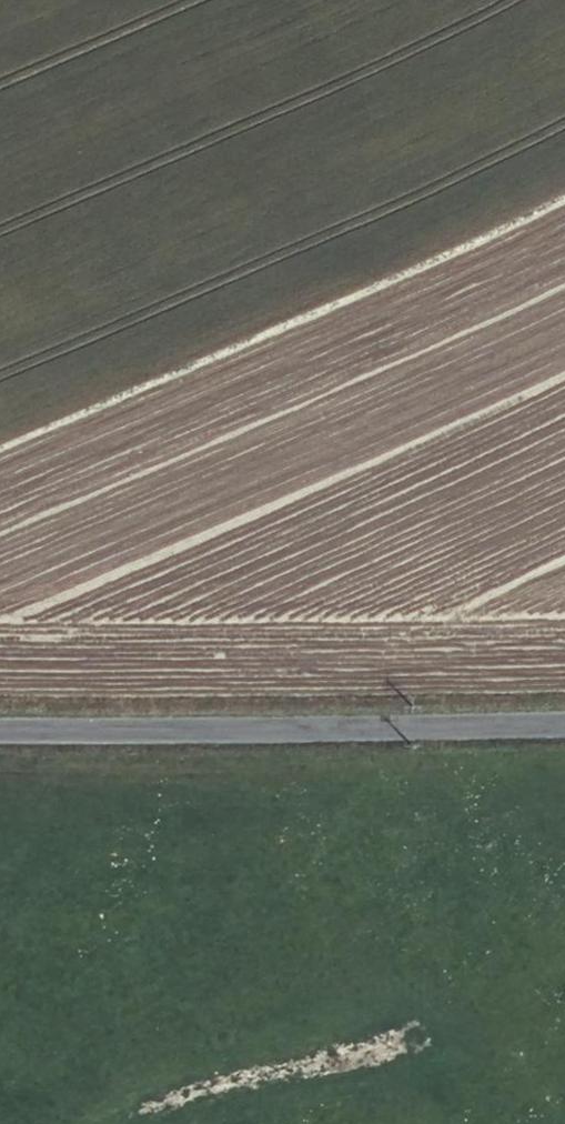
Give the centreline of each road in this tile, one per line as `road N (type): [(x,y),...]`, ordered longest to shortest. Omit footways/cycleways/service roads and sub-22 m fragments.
road 1 (unclassified): [(0,734),(564,725)]

